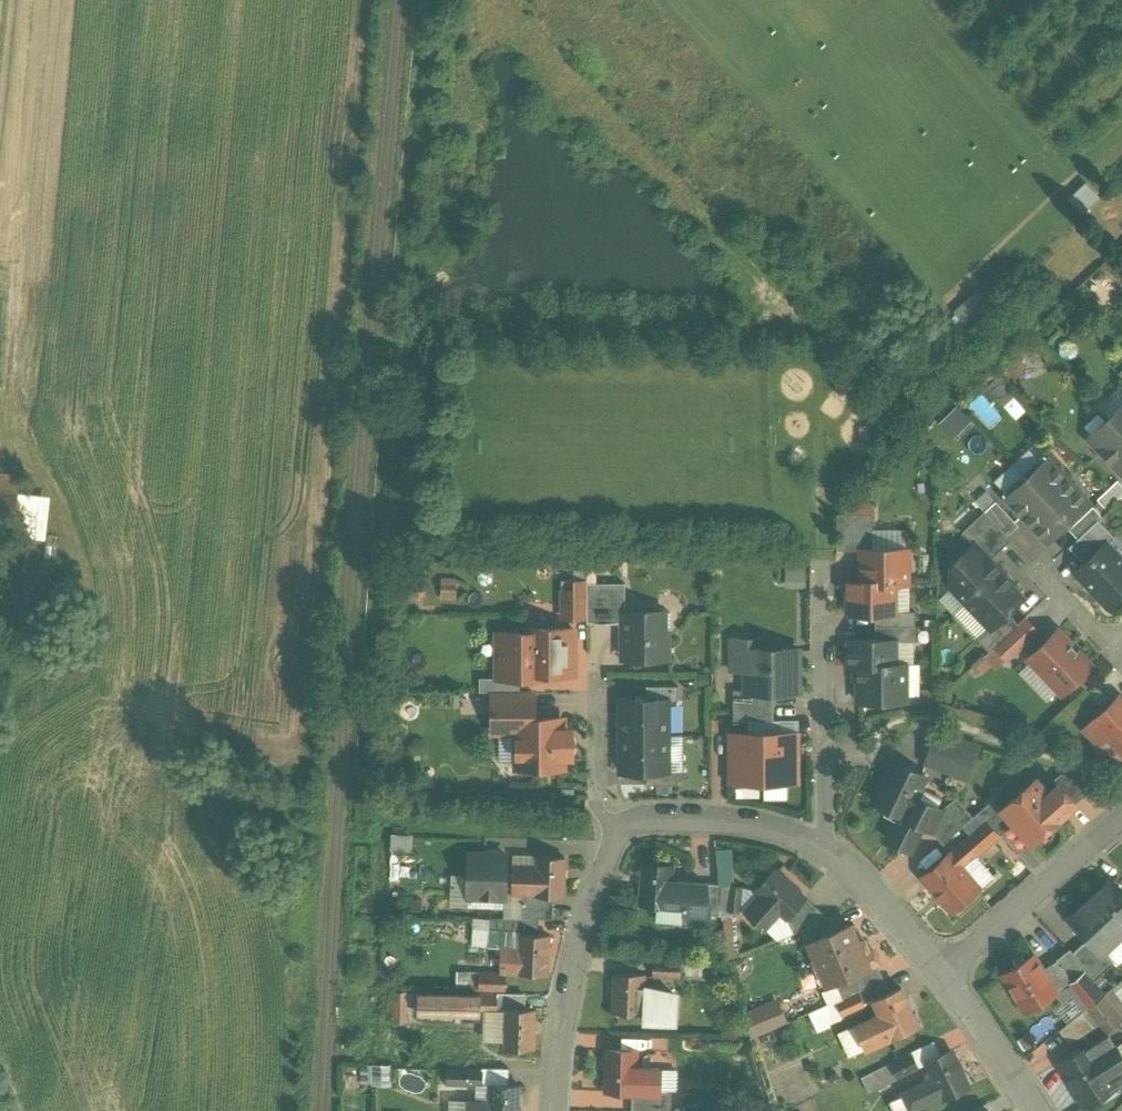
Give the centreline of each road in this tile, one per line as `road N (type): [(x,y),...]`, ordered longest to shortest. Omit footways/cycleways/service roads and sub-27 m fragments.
road 1 (residential): [(624,833),(600,880),(556,1034),(555,1110)]
road 2 (residential): [(817,838),(826,803),(830,564)]
road 3 (residential): [(943,956),(1121,810)]
road 4 (residential): [(817,838),(701,812),(654,817),(624,833)]
road 5 (residential): [(1040,1110),(943,956)]
road 6 (residential): [(943,956),(859,862),(817,838)]
road 7 (residential): [(624,833),(606,781),(607,687)]

